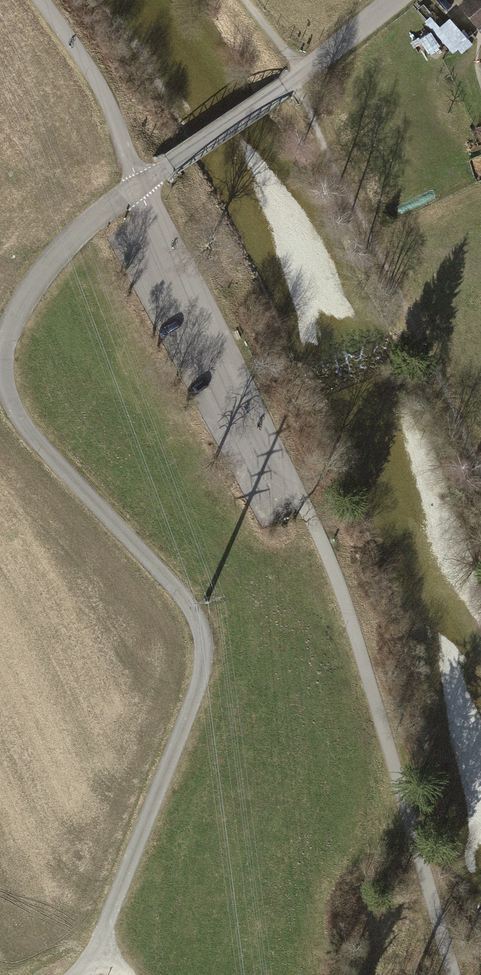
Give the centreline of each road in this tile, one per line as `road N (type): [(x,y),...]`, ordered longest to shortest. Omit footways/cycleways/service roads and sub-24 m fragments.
road 1 (track): [(94,222),(44,272),(10,326),(3,362),(8,395),(27,433),(177,588),(206,648),(199,690),(98,949),(77,974)]
road 2 (track): [(480,478),(322,143),(289,56),(247,0)]
road 3 (track): [(294,490),(362,654),(452,974)]
road 4 (residential): [(397,0),(94,222)]
road 5 (track): [(138,186),(102,93),(39,0)]

